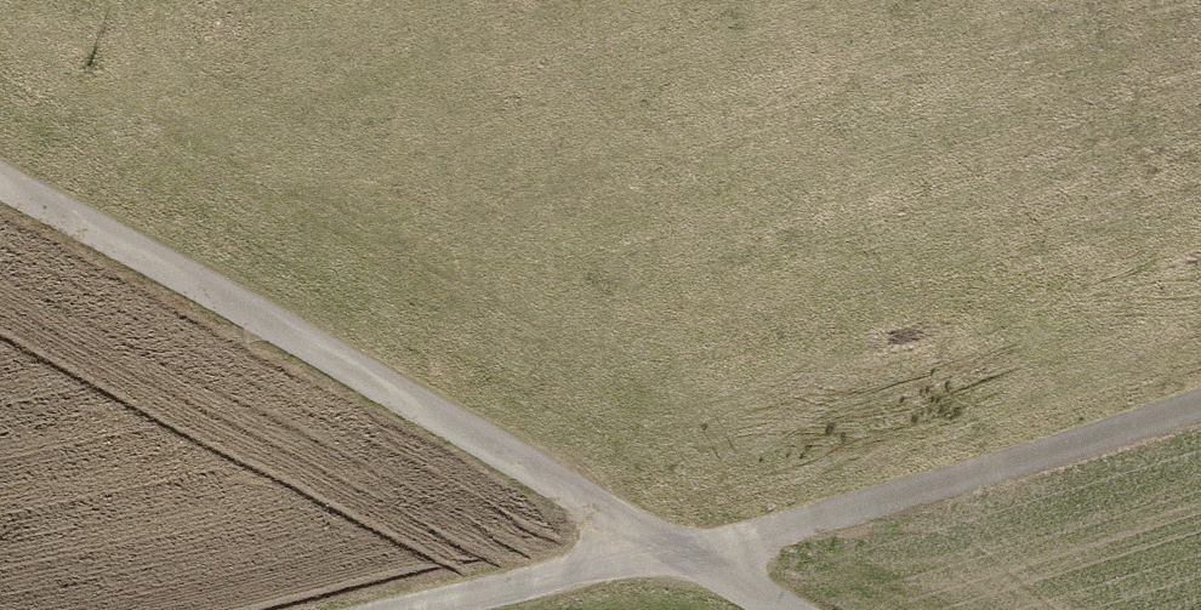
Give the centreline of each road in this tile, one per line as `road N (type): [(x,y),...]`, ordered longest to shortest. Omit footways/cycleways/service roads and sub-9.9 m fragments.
road 1 (track): [(779,609),(0,182)]
road 2 (track): [(1200,404),(1021,461),(431,609)]

